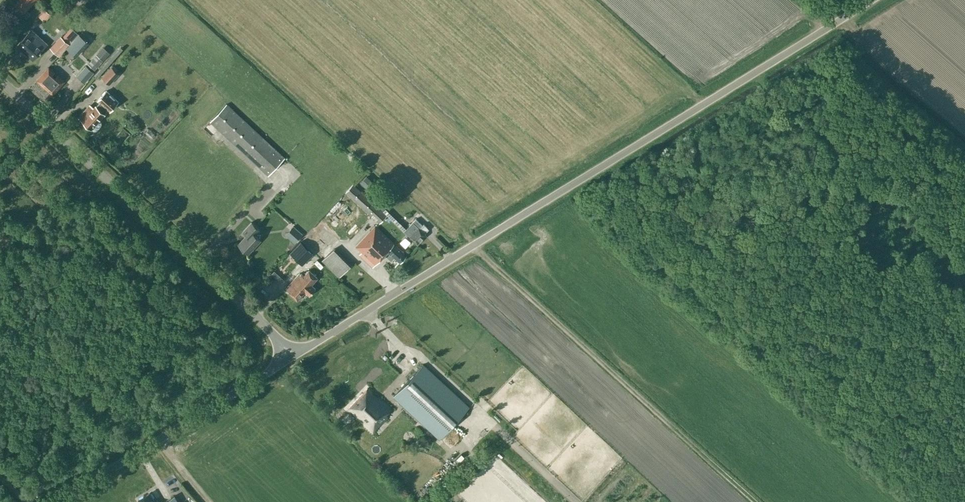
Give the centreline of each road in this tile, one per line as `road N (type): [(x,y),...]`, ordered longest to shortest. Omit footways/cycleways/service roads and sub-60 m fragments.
road 1 (unclassified): [(291,357),(871,0)]
road 2 (unclassified): [(291,357),(0,80)]
road 3 (track): [(755,501),(472,246)]
road 4 (unclassified): [(57,501),(291,357)]

